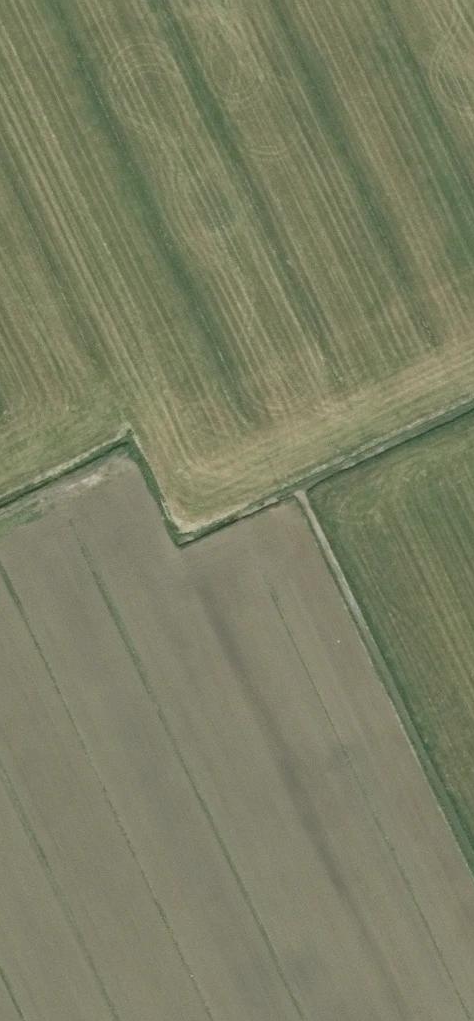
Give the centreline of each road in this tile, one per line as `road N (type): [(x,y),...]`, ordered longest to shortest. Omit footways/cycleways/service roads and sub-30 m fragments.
road 1 (track): [(0,525),(113,468)]

